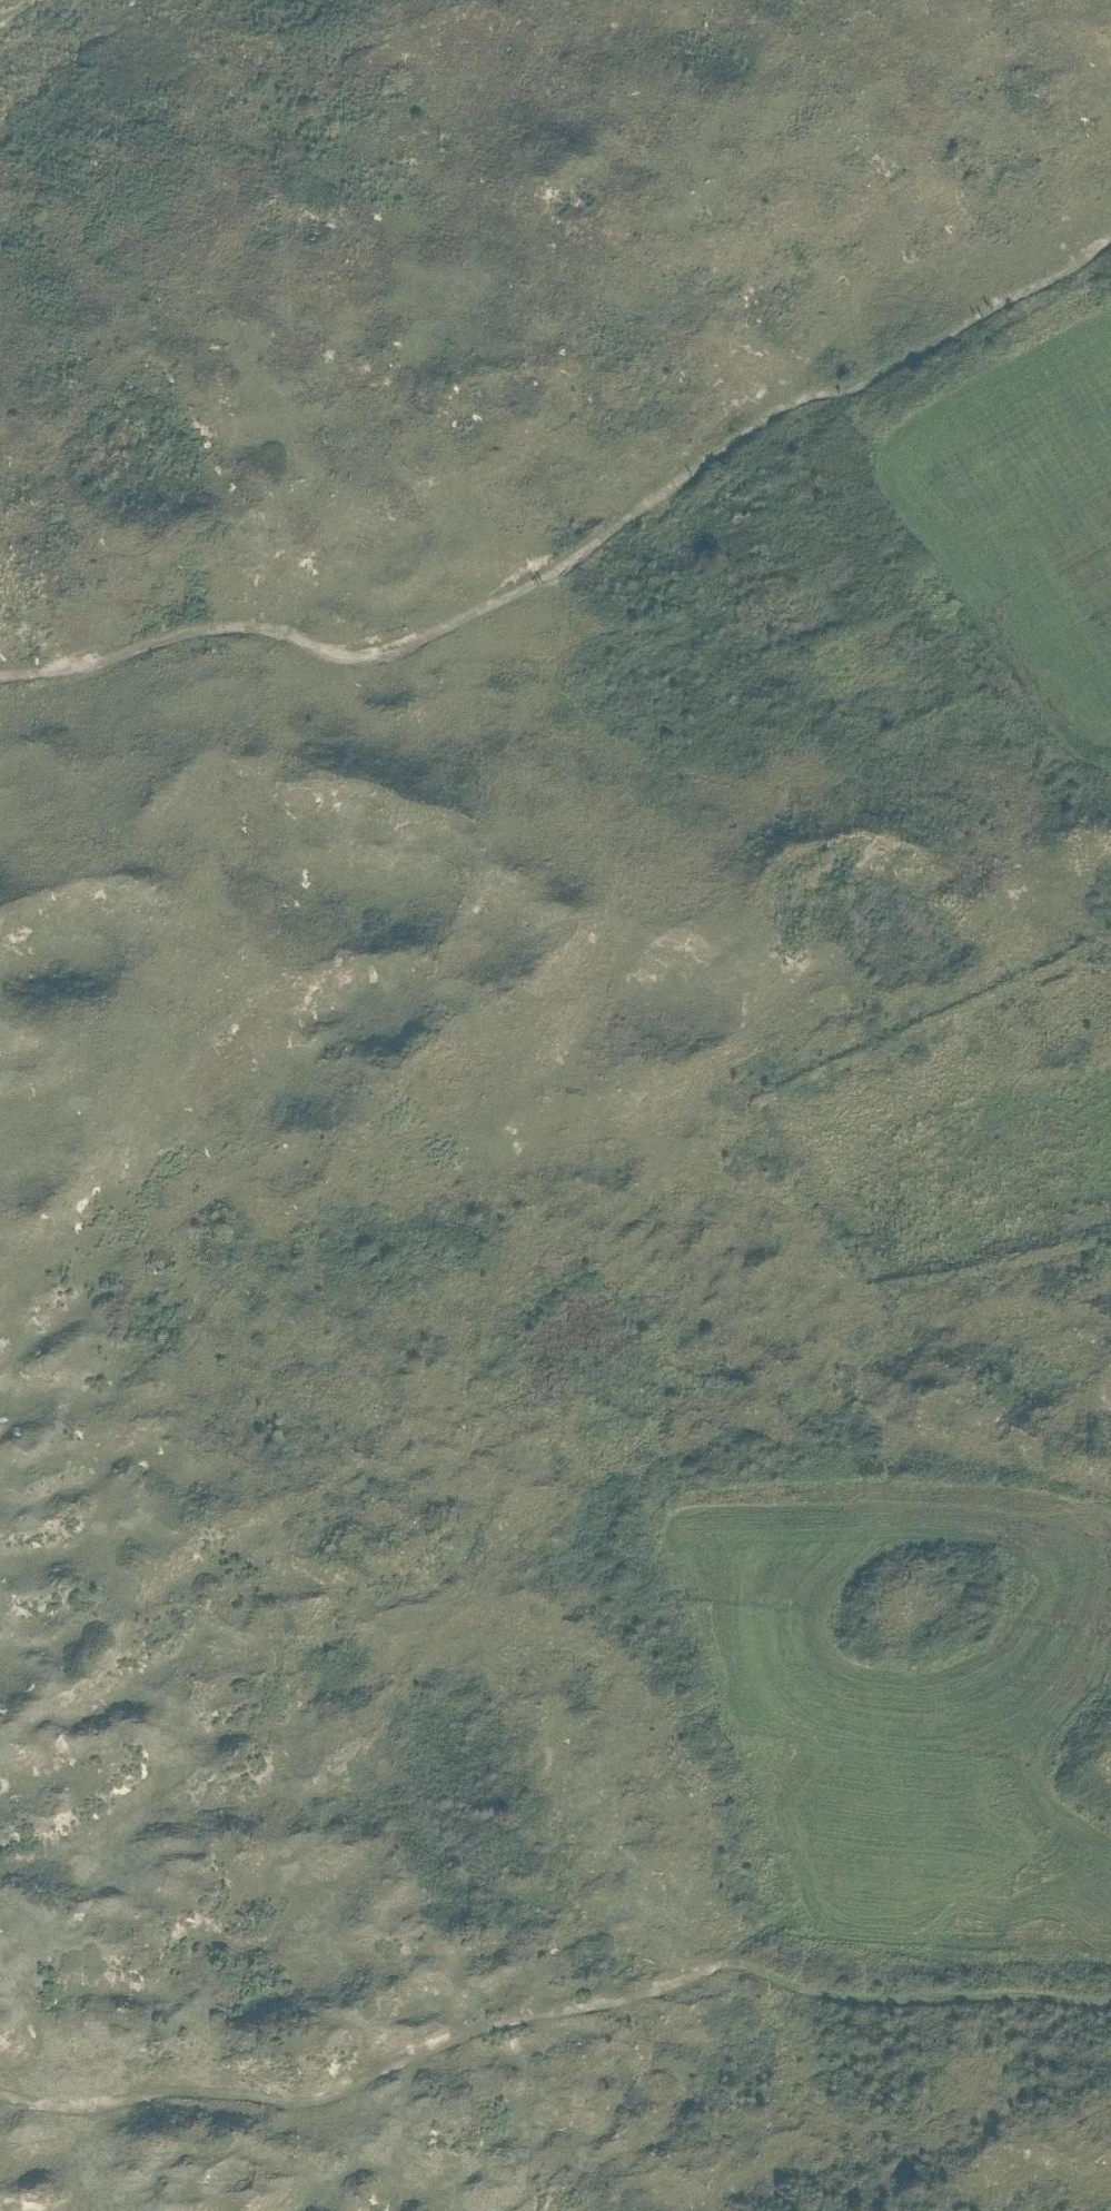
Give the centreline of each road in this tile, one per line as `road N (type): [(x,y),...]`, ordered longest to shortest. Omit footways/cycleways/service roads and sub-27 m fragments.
road 1 (track): [(1110,2001),(840,2000),(724,1962),(665,1989),(494,2023),(316,2105),(182,2092),(87,2109),(0,2096)]

